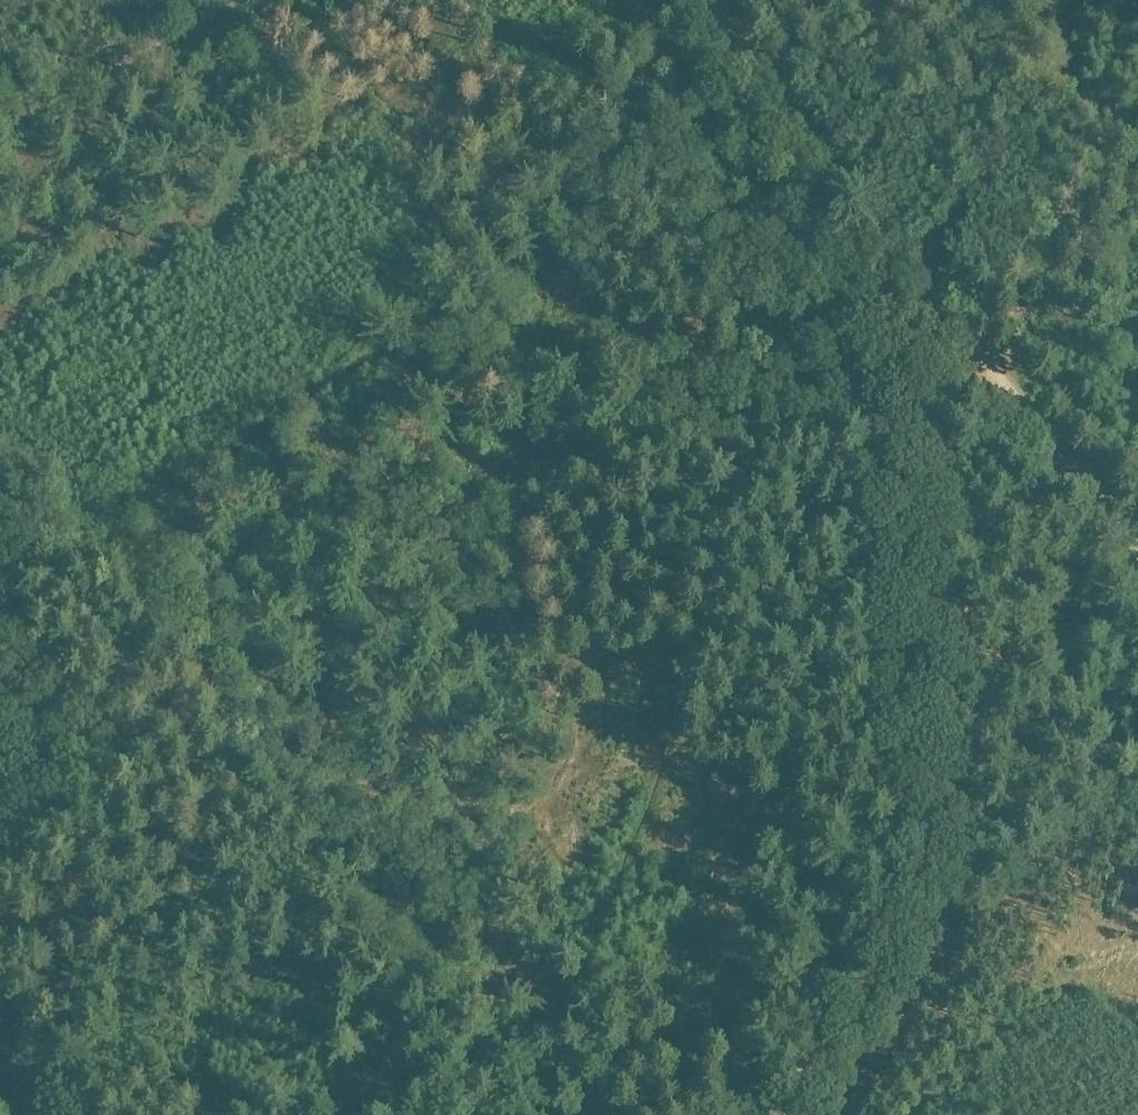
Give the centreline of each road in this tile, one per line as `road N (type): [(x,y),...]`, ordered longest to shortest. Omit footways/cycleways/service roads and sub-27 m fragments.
road 1 (unclassified): [(705,0),(1137,570)]
road 2 (track): [(237,0),(0,125)]

